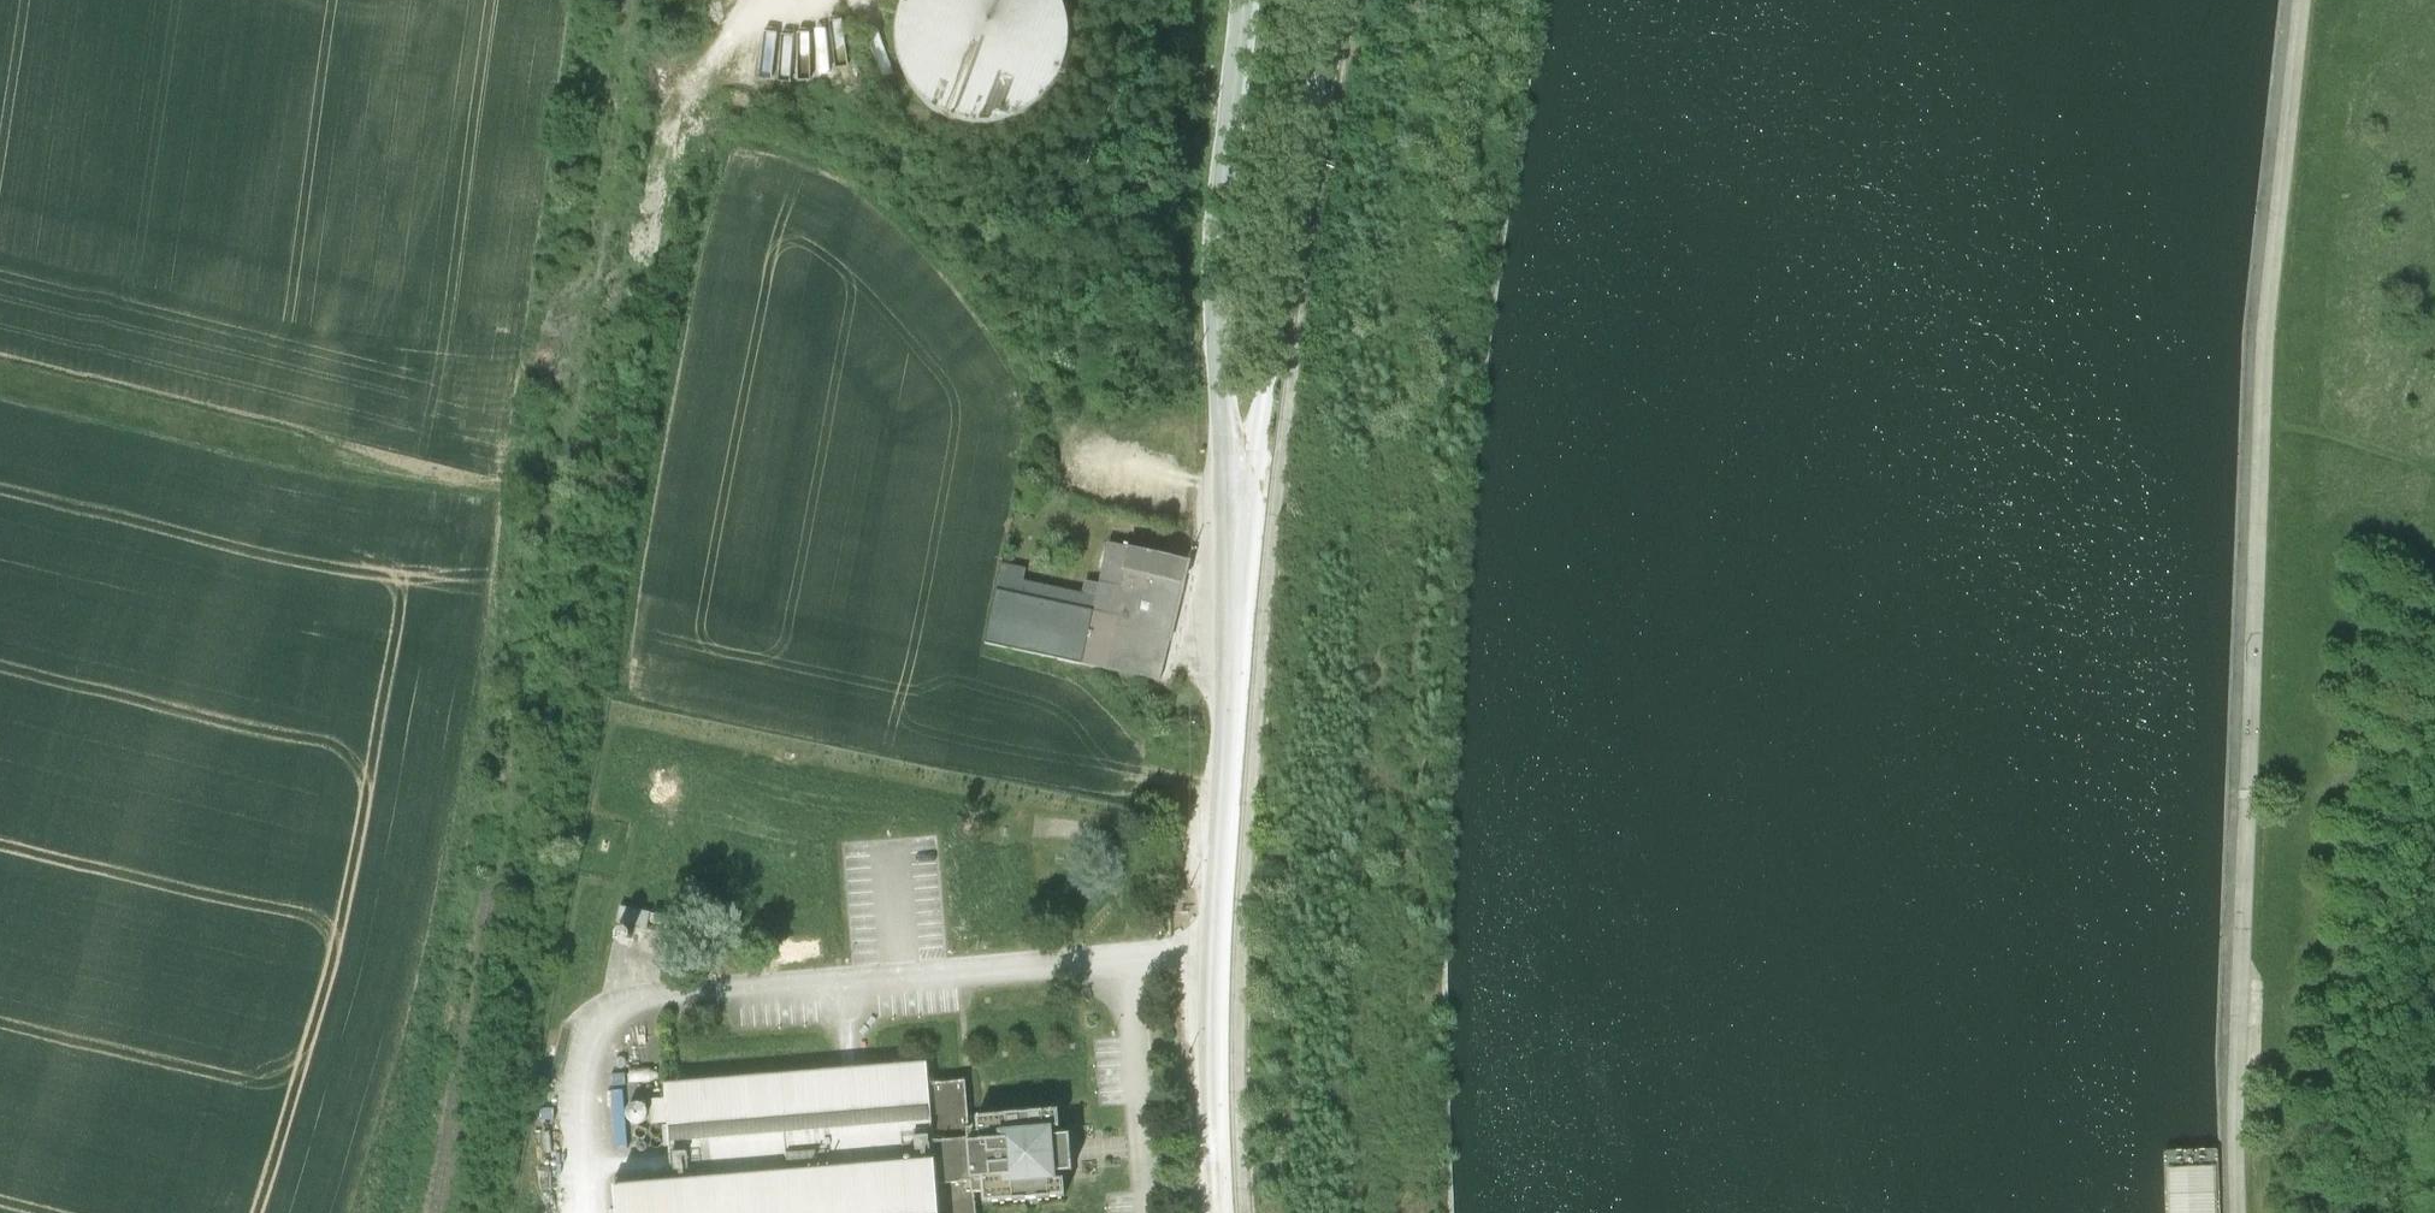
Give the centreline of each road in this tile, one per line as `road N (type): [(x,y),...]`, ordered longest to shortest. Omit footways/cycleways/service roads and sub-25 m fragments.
road 1 (unclassified): [(1239,0),(1221,135),(1222,458),(1240,551),(1209,962),(1224,1212)]

